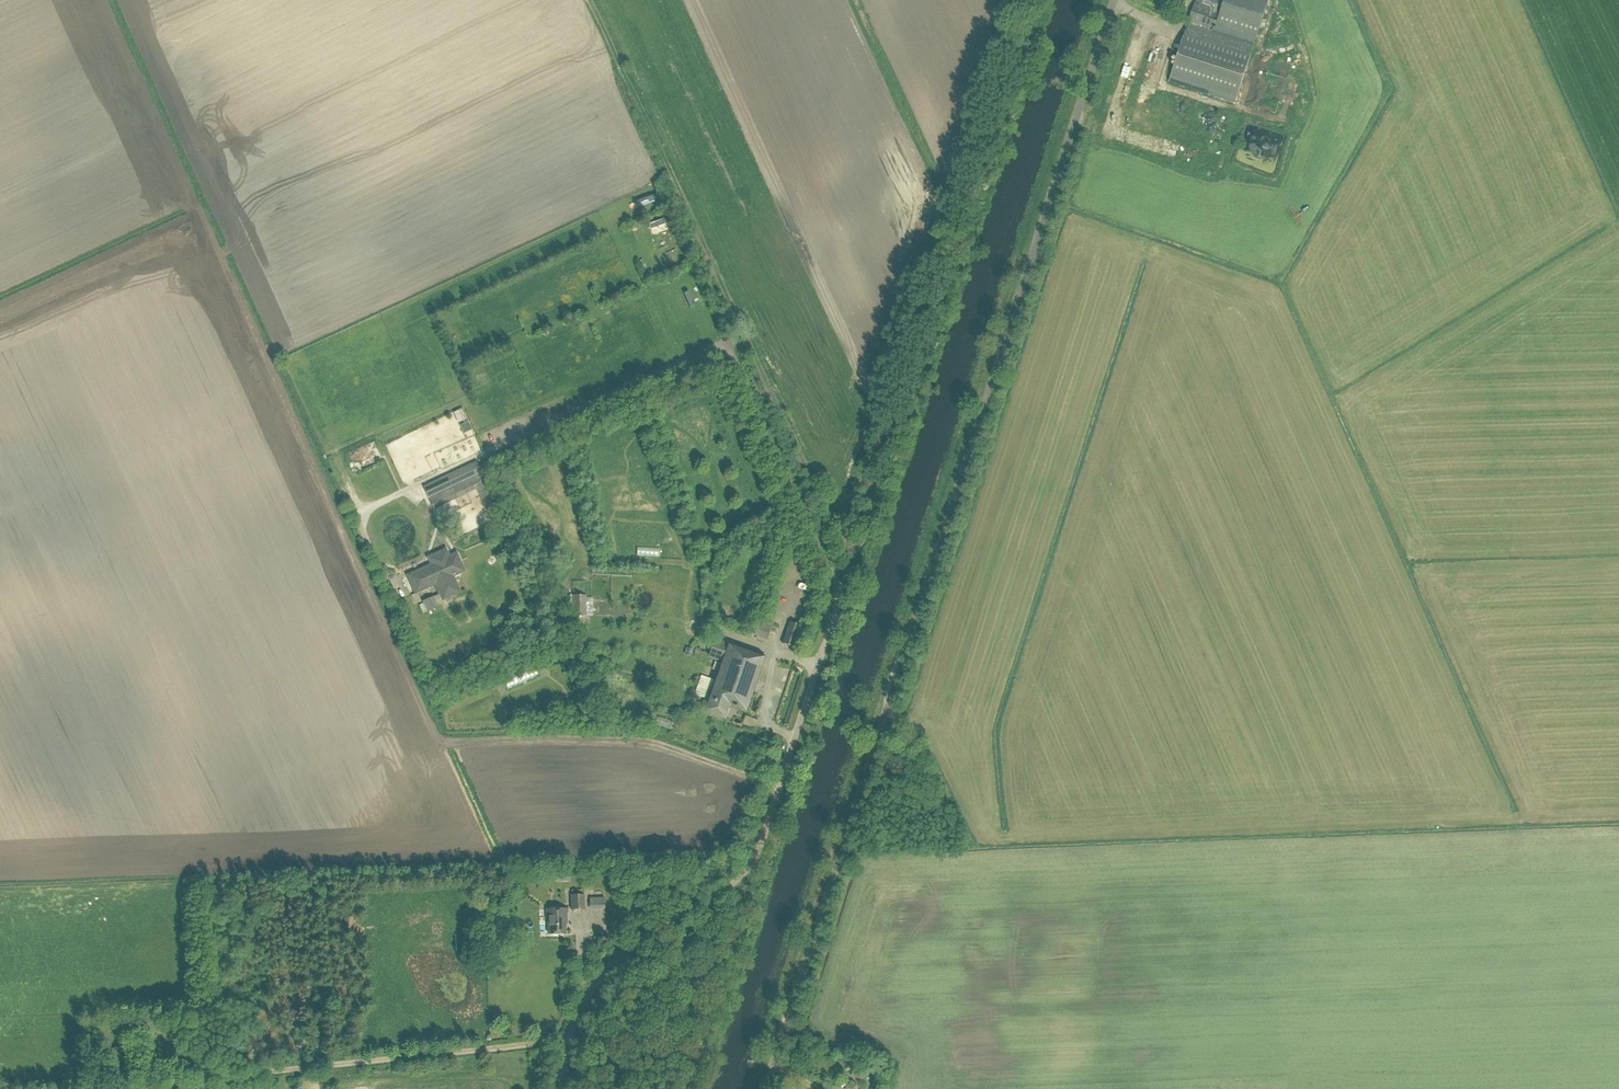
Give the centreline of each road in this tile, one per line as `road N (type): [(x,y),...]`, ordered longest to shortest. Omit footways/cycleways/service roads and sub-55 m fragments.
road 1 (unclassified): [(766,1088),(1115,0)]
road 2 (track): [(778,789),(649,742),(435,742),(309,461)]
road 3 (unclassified): [(562,1088),(573,1028),(613,964),(663,923),(721,893),(756,854),(841,595),(832,572)]
road 4 (track): [(126,1088),(567,1044)]

